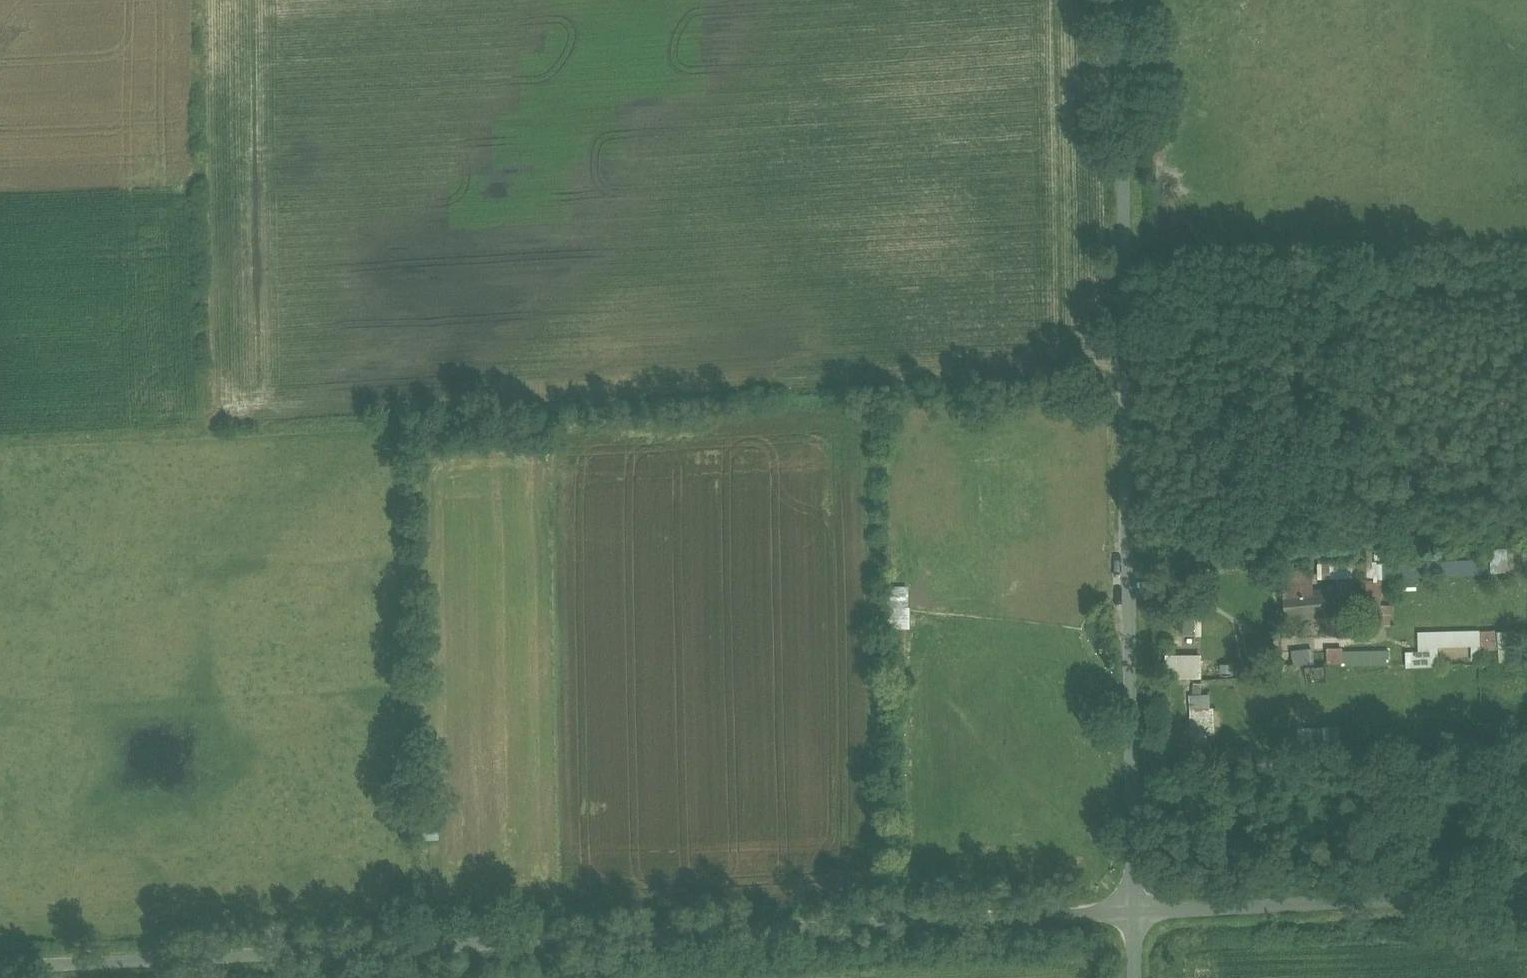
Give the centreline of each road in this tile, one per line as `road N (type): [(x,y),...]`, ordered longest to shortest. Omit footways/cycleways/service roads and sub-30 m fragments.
road 1 (unclassified): [(1135,915),(0,962)]
road 2 (unclassified): [(1120,0),(1135,915)]
road 3 (unclassified): [(1526,896),(1135,915)]

